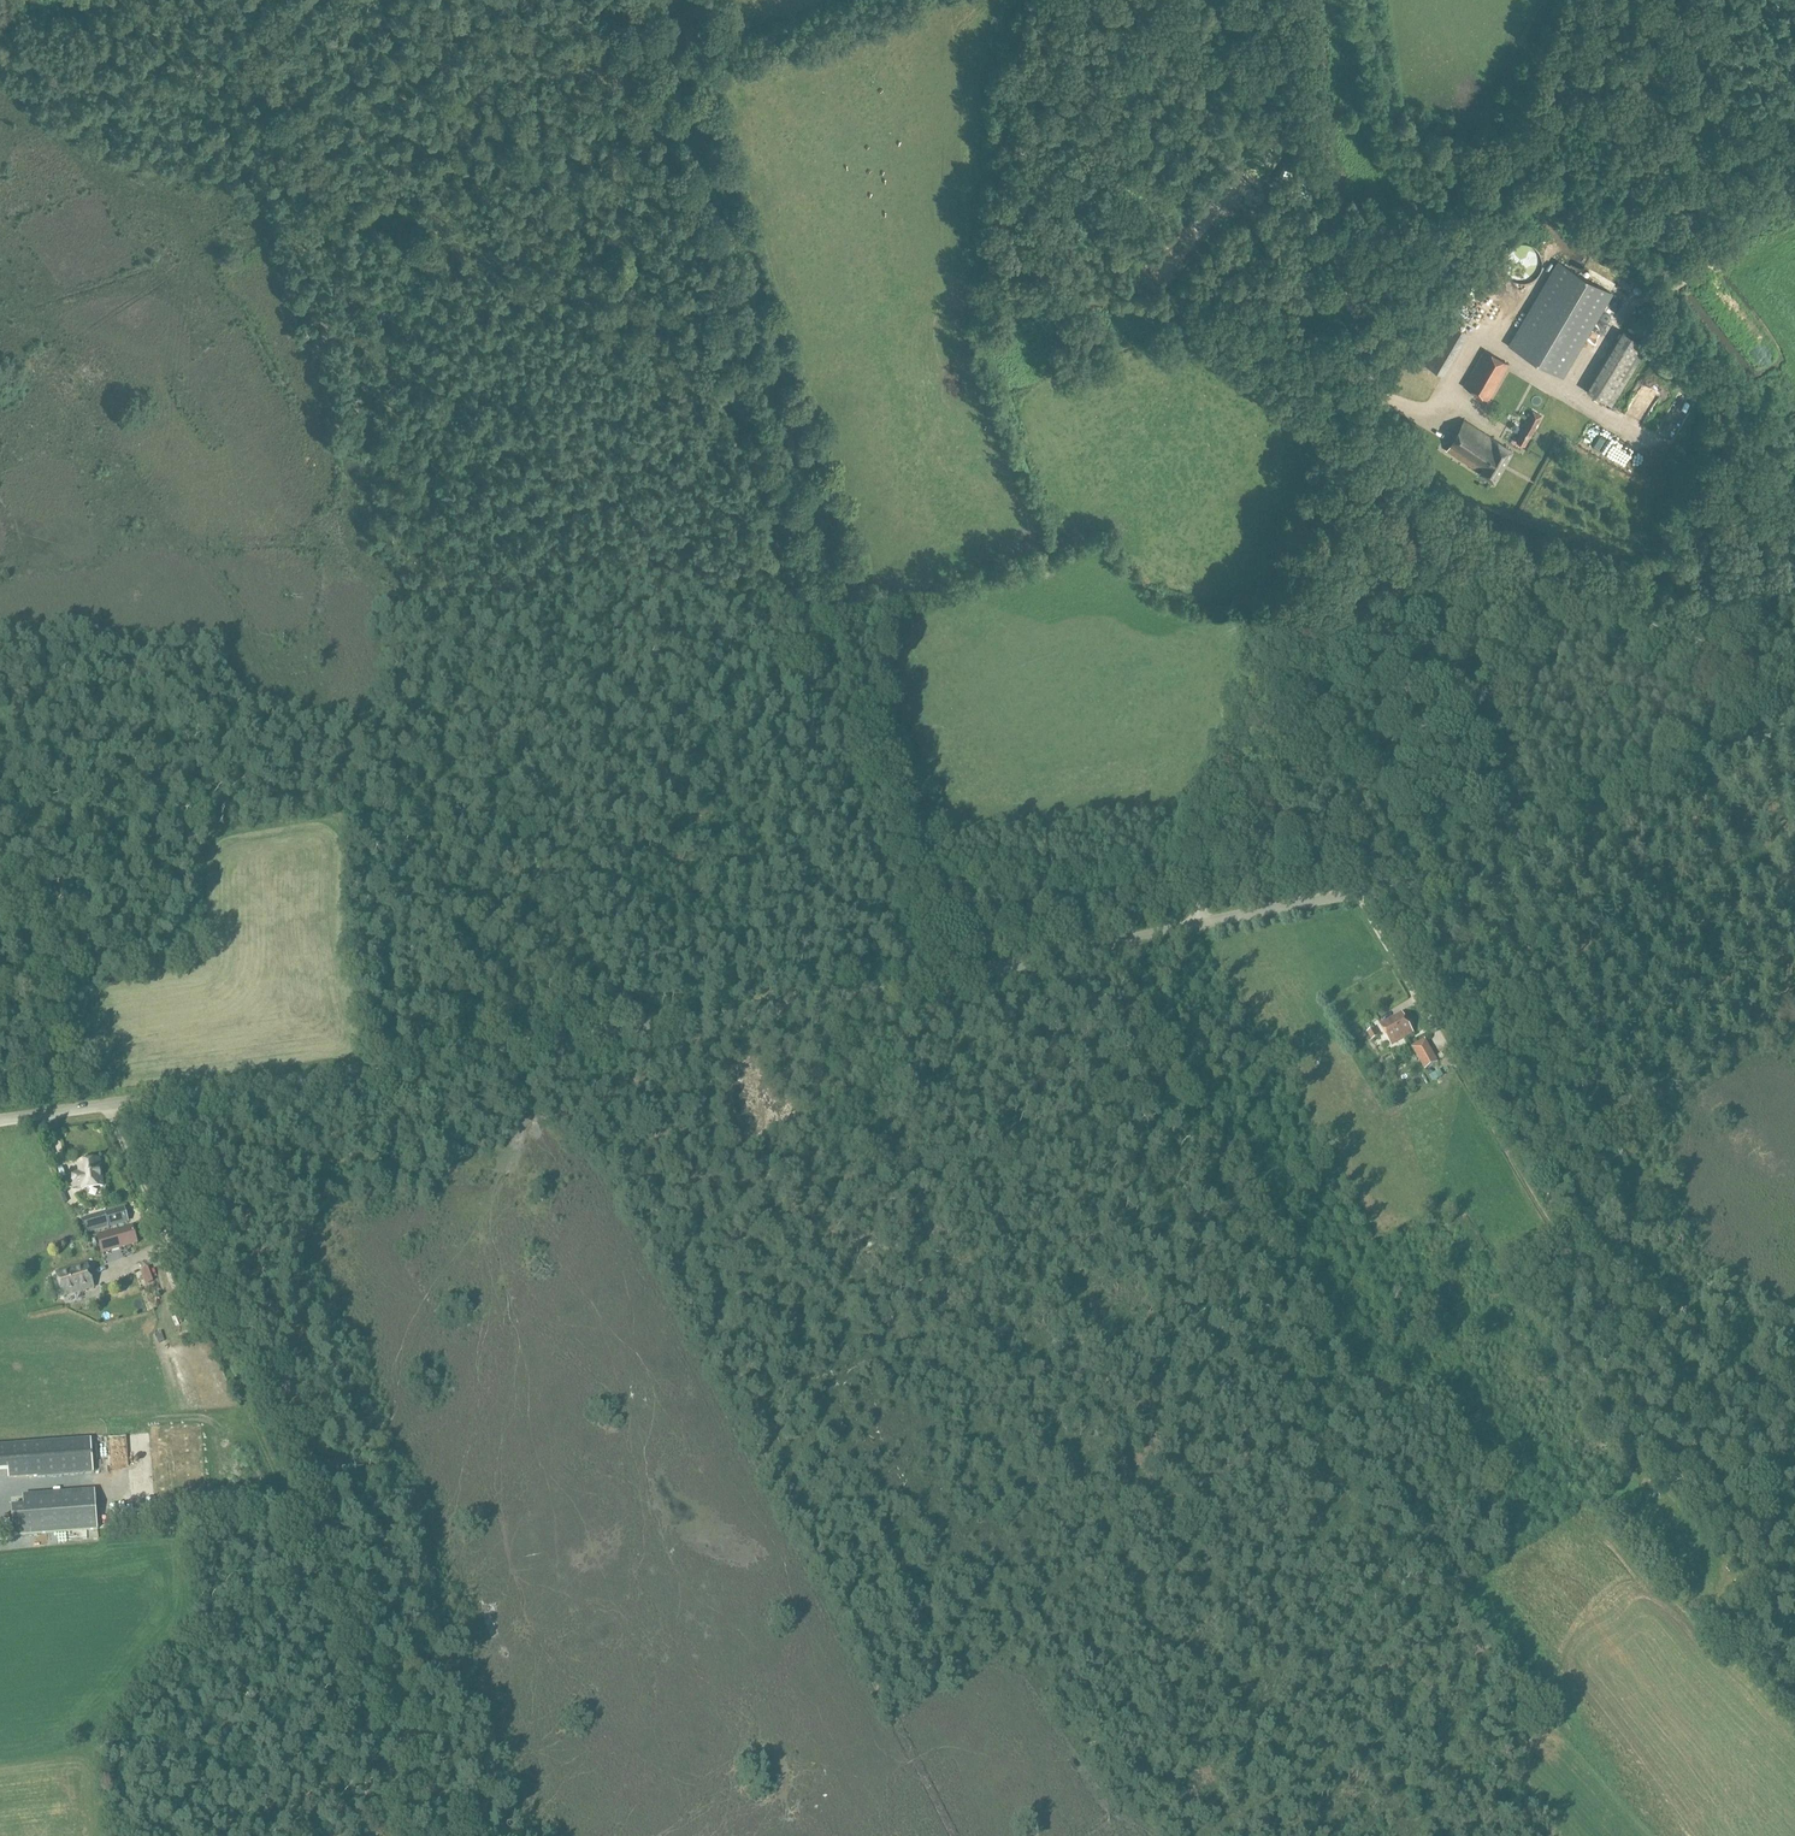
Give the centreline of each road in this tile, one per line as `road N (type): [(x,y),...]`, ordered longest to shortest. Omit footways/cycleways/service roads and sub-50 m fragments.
road 1 (tertiary): [(0,1121),(907,986),(1343,896),(1506,880),(1540,868),(1794,716)]
road 2 (track): [(1199,924),(1200,897),(1371,399),(1338,295),(1310,0)]
road 3 (track): [(322,187),(587,1036)]
road 4 (track): [(1337,1490),(1027,962)]
road 5 (track): [(105,1105),(305,1511)]
road 6 (track): [(1363,893),(1459,1065)]

